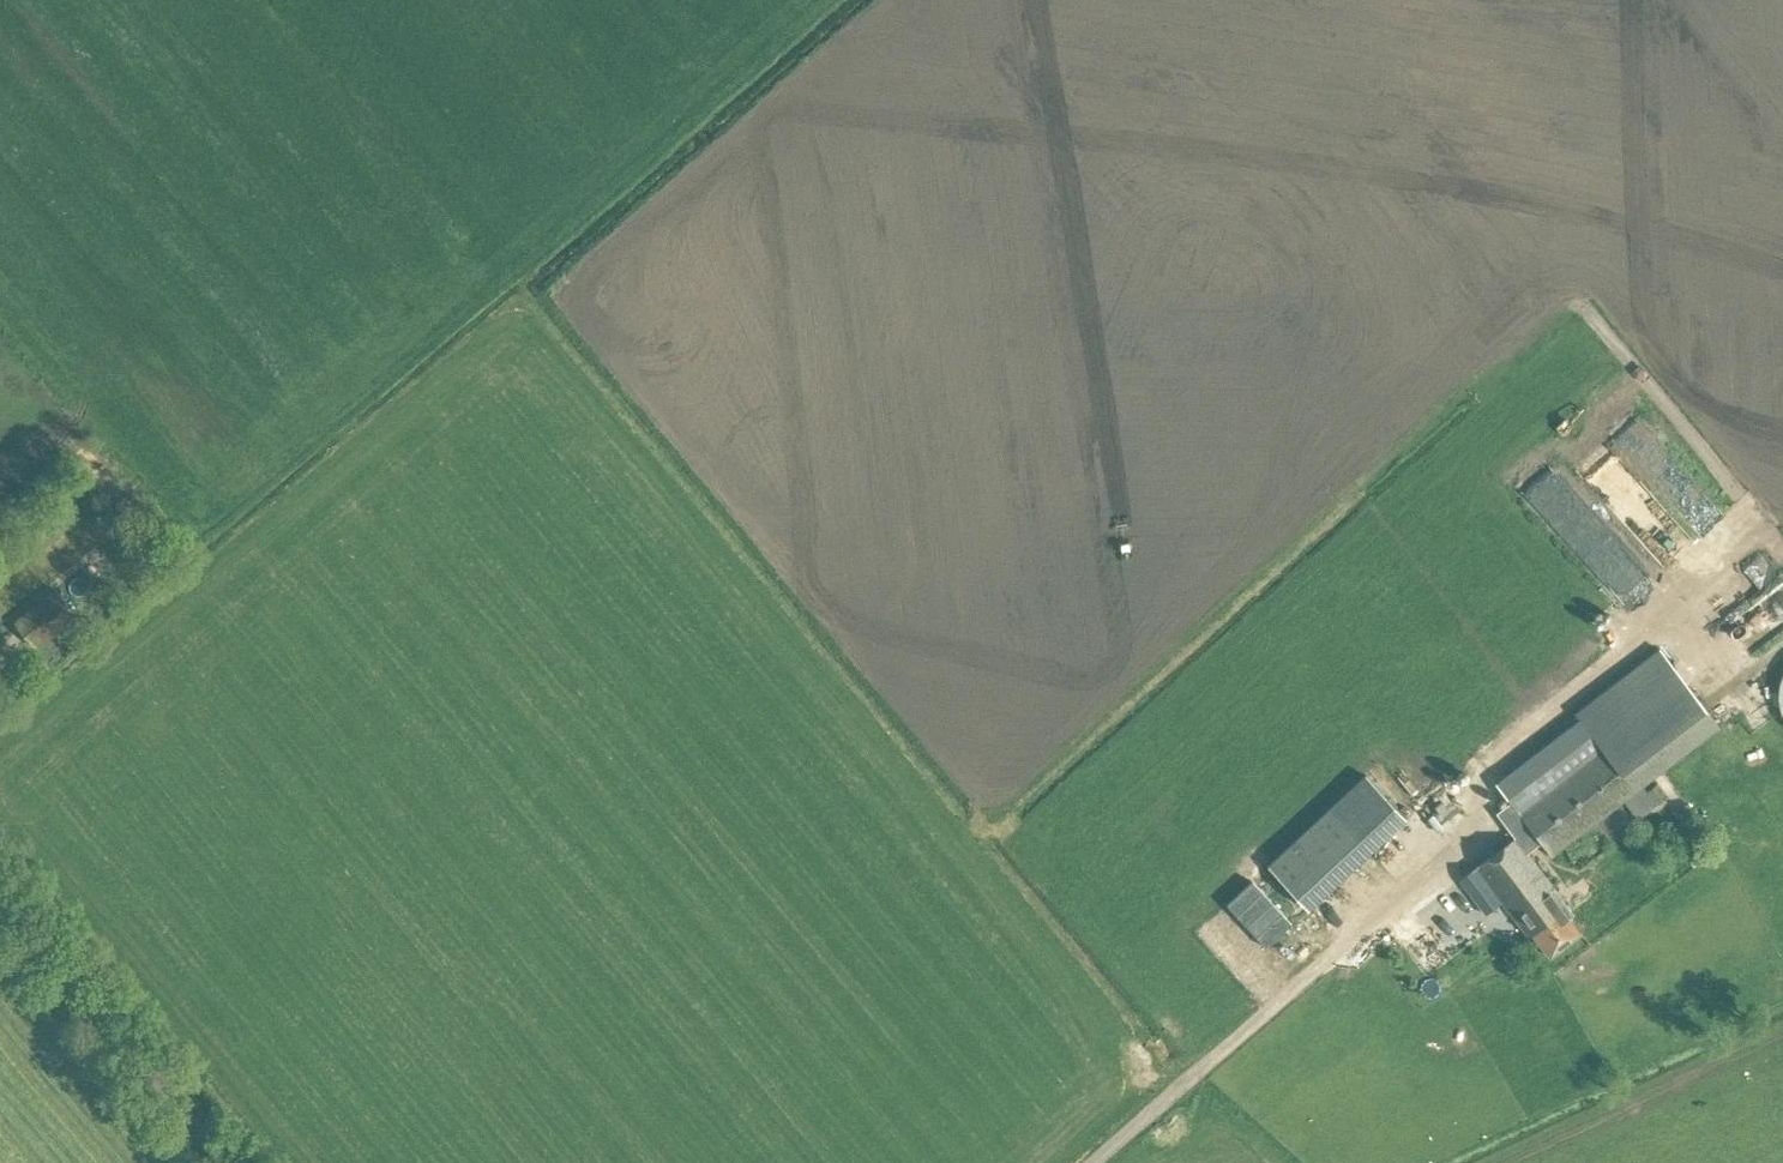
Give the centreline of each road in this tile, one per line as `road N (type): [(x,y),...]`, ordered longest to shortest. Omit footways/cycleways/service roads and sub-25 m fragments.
road 1 (track): [(1084,1162),(1441,856)]
road 2 (unclassified): [(210,1162),(0,919)]

